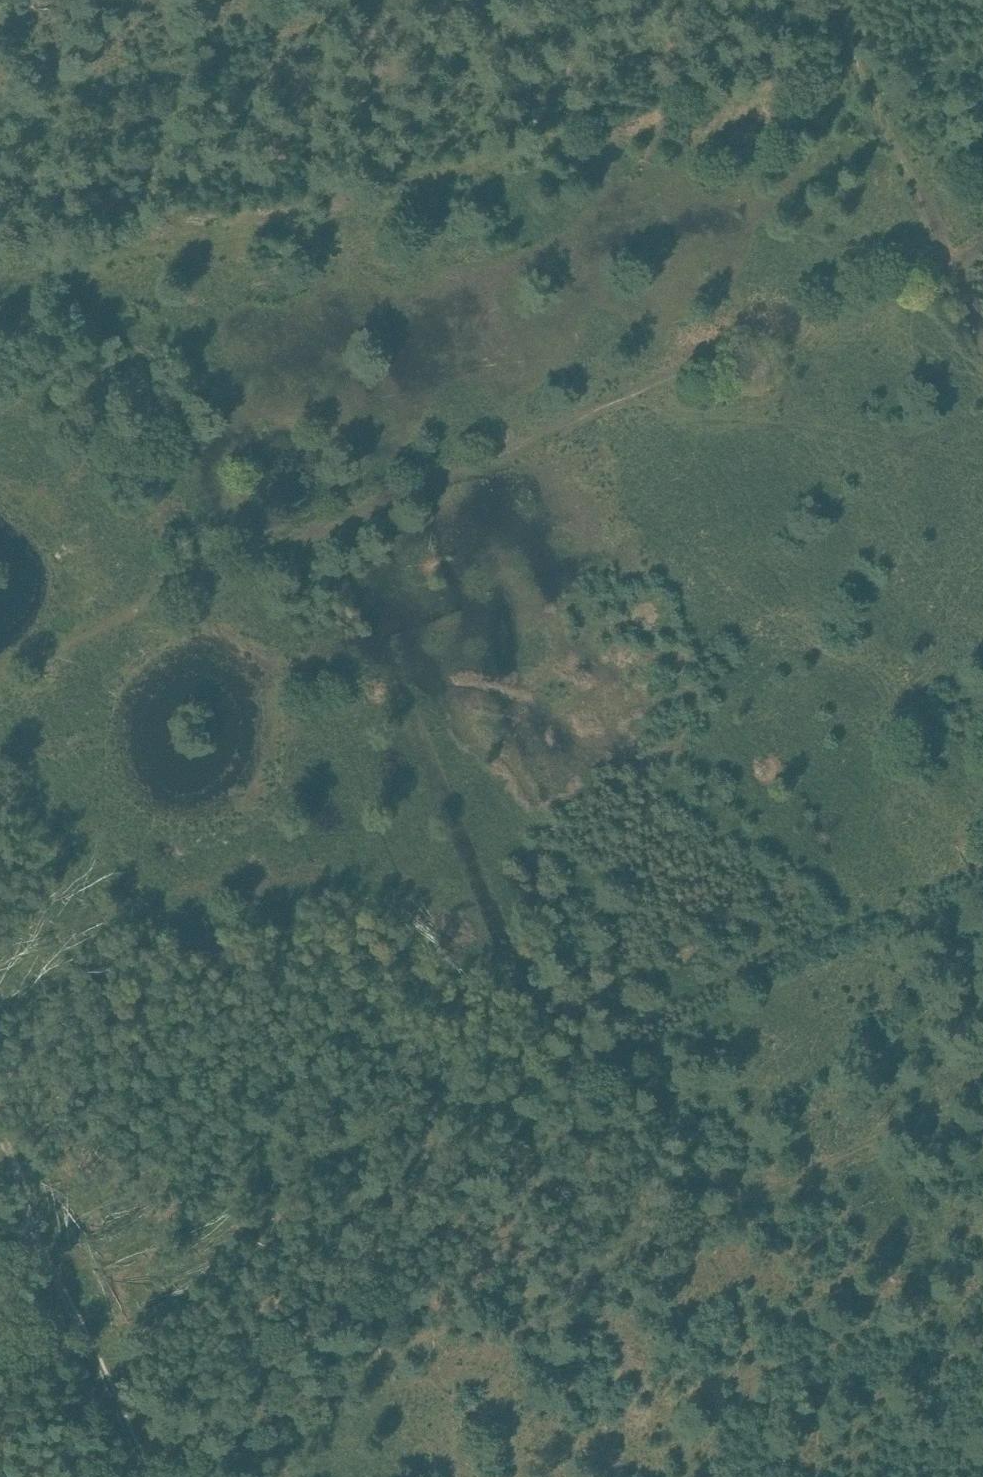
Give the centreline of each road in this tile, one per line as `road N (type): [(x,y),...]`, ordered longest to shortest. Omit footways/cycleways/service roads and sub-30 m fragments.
road 1 (track): [(148,1476),(0,1142)]

